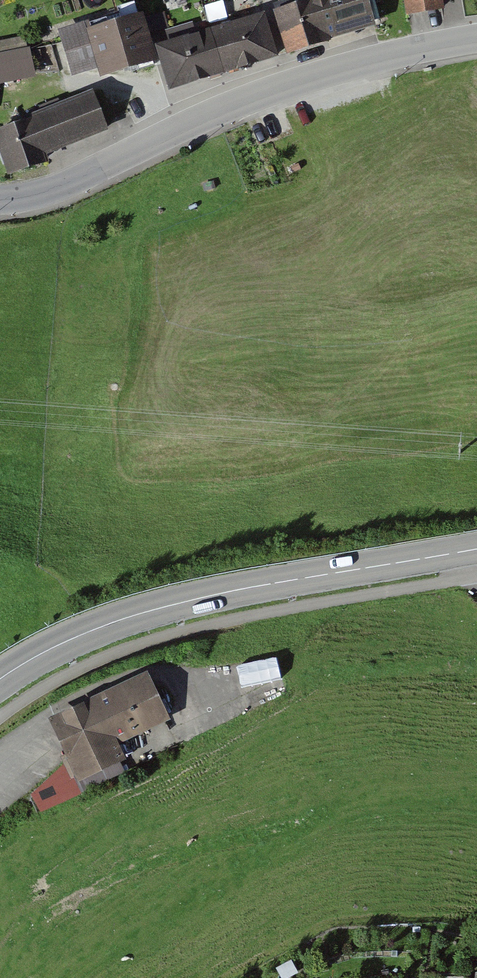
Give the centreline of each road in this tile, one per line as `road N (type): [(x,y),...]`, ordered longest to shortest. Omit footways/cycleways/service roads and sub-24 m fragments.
road 1 (tertiary): [(476,36),(282,85),(73,182),(0,200)]
road 2 (secondary): [(476,549),(129,617),(0,680)]

